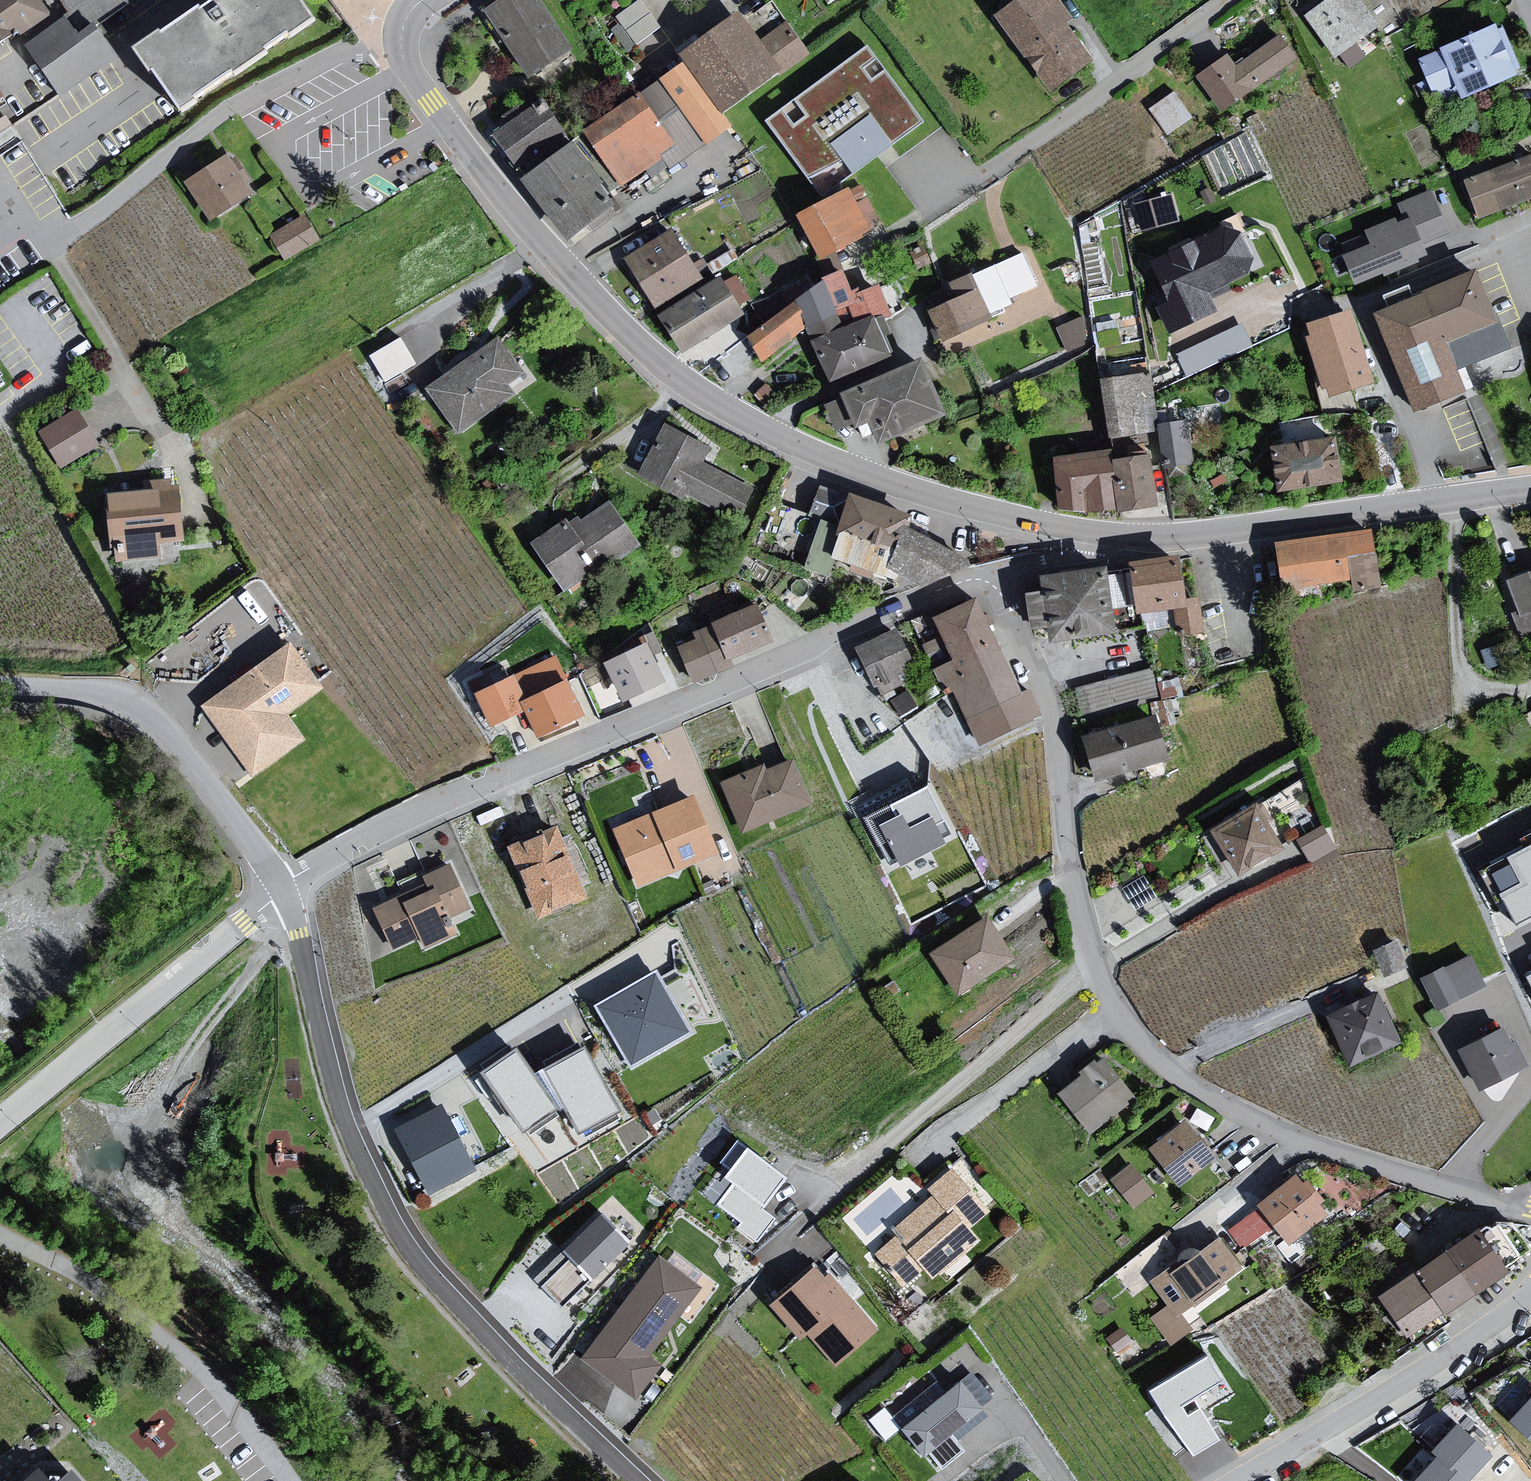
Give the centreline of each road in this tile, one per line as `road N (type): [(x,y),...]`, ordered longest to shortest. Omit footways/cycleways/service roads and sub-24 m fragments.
road 1 (residential): [(1530,1211),(1301,1139),(1196,1085),(1131,1030),(1088,947),(1046,691),(1008,601),(989,581)]
road 2 (residential): [(401,39),(409,74),(511,212),(621,330),(688,385),(826,459),(914,492),(1111,538)]
road 3 (residential): [(282,888),(416,811),(960,581),(989,581)]
road 4 (residential): [(350,1128),(406,1243),(453,1303),(633,1480)]
road 5 (residential): [(9,236),(35,242),(77,224),(246,99),(376,41)]
road 6 (residential): [(1111,538),(1203,536),(1530,491)]
road 7 (residential): [(282,888),(147,710),(118,697),(0,688)]
road 8 (residential): [(350,1128),(668,935)]
road 9 (residential): [(0,1123),(282,888)]
road 10 (residential): [(1230,0),(934,208)]
road 11 (residential): [(1225,1480),(1396,1385),(1530,1294)]
road 12 (residential): [(282,888),(350,1128)]
road 13 (residential): [(989,581),(1008,566),(1111,538)]

